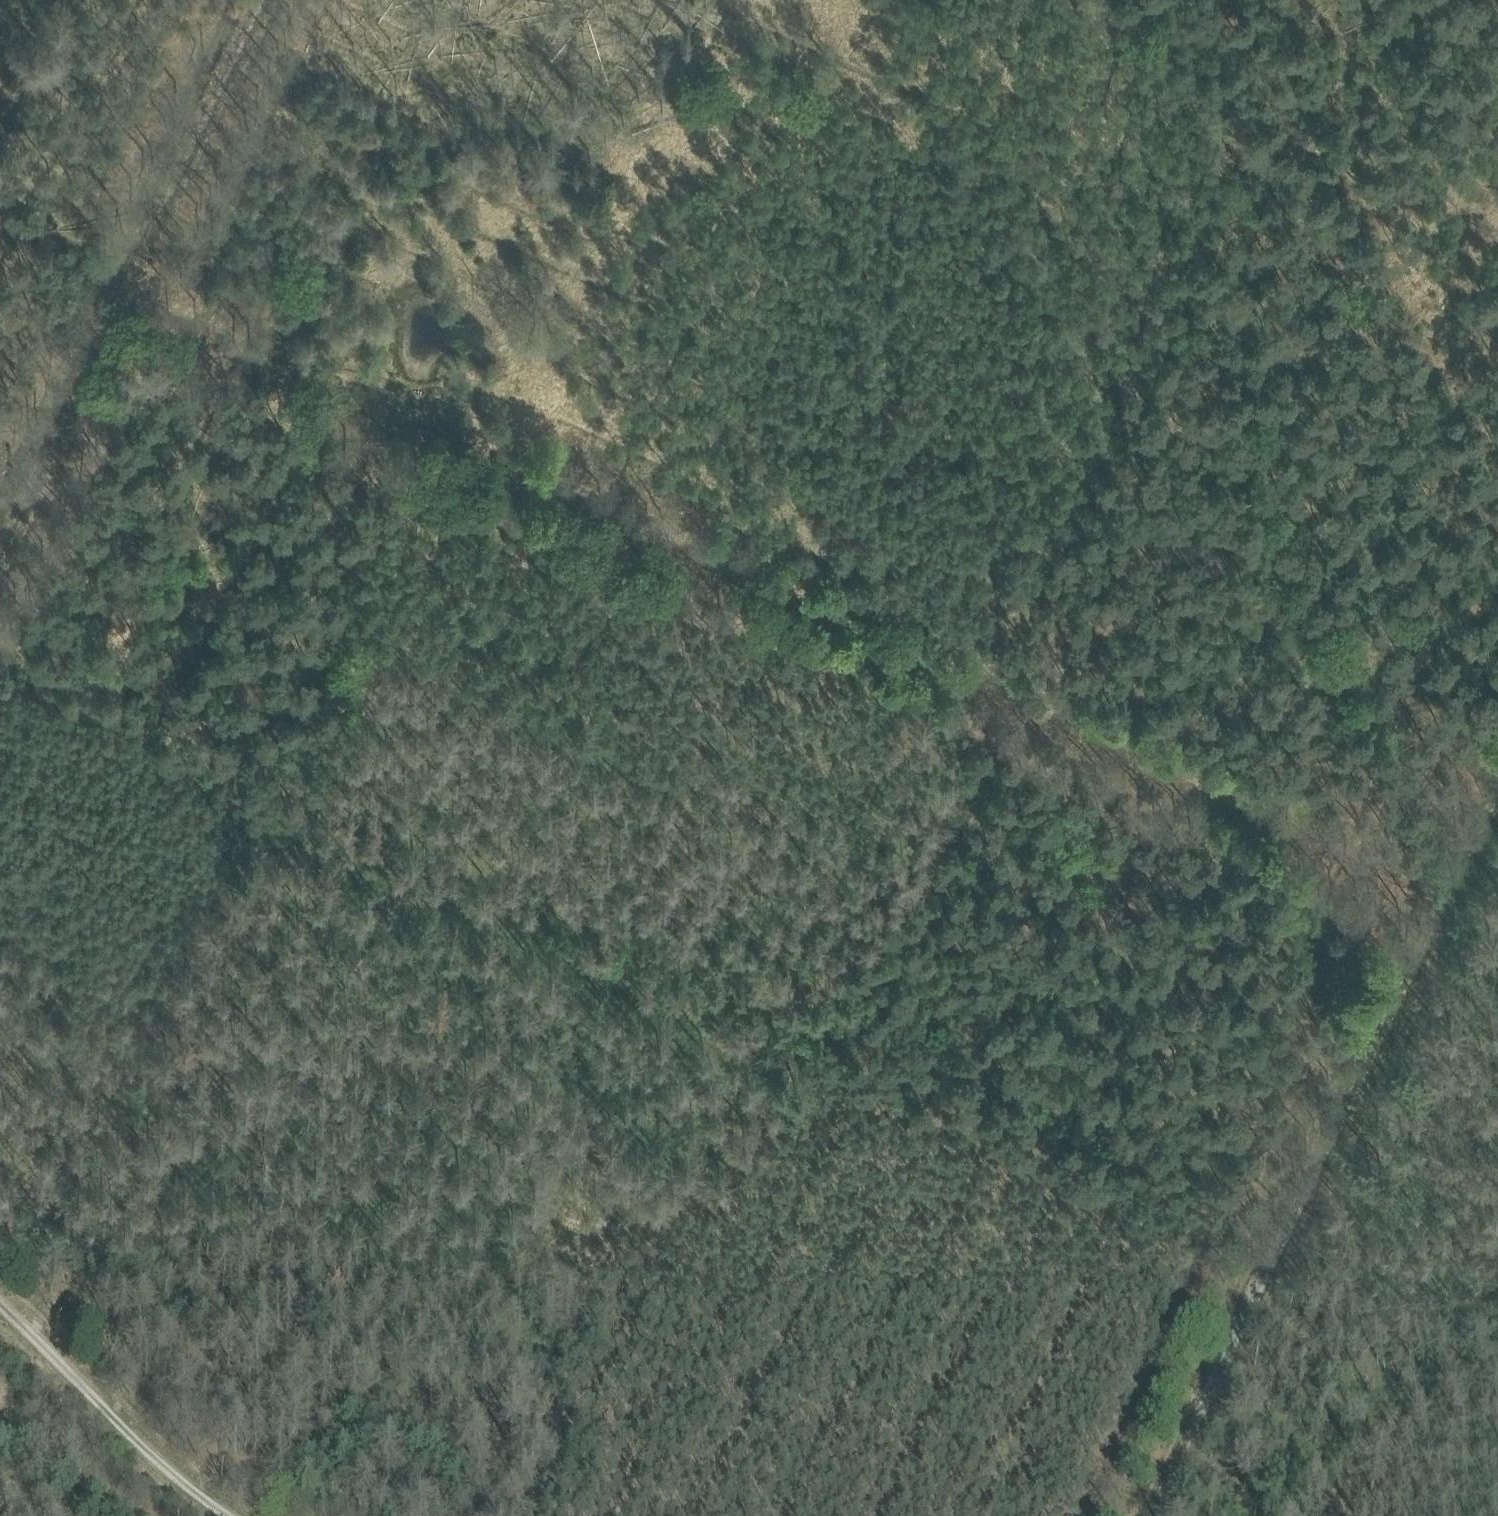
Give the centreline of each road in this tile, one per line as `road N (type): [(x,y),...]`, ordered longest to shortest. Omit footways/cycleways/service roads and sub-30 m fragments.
road 1 (track): [(1152,1515),(1443,895),(796,599),(126,309),(0,556)]
road 2 (track): [(222,1515),(192,1500),(104,1412),(0,1283)]
road 3 (track): [(1497,783),(1443,895)]

